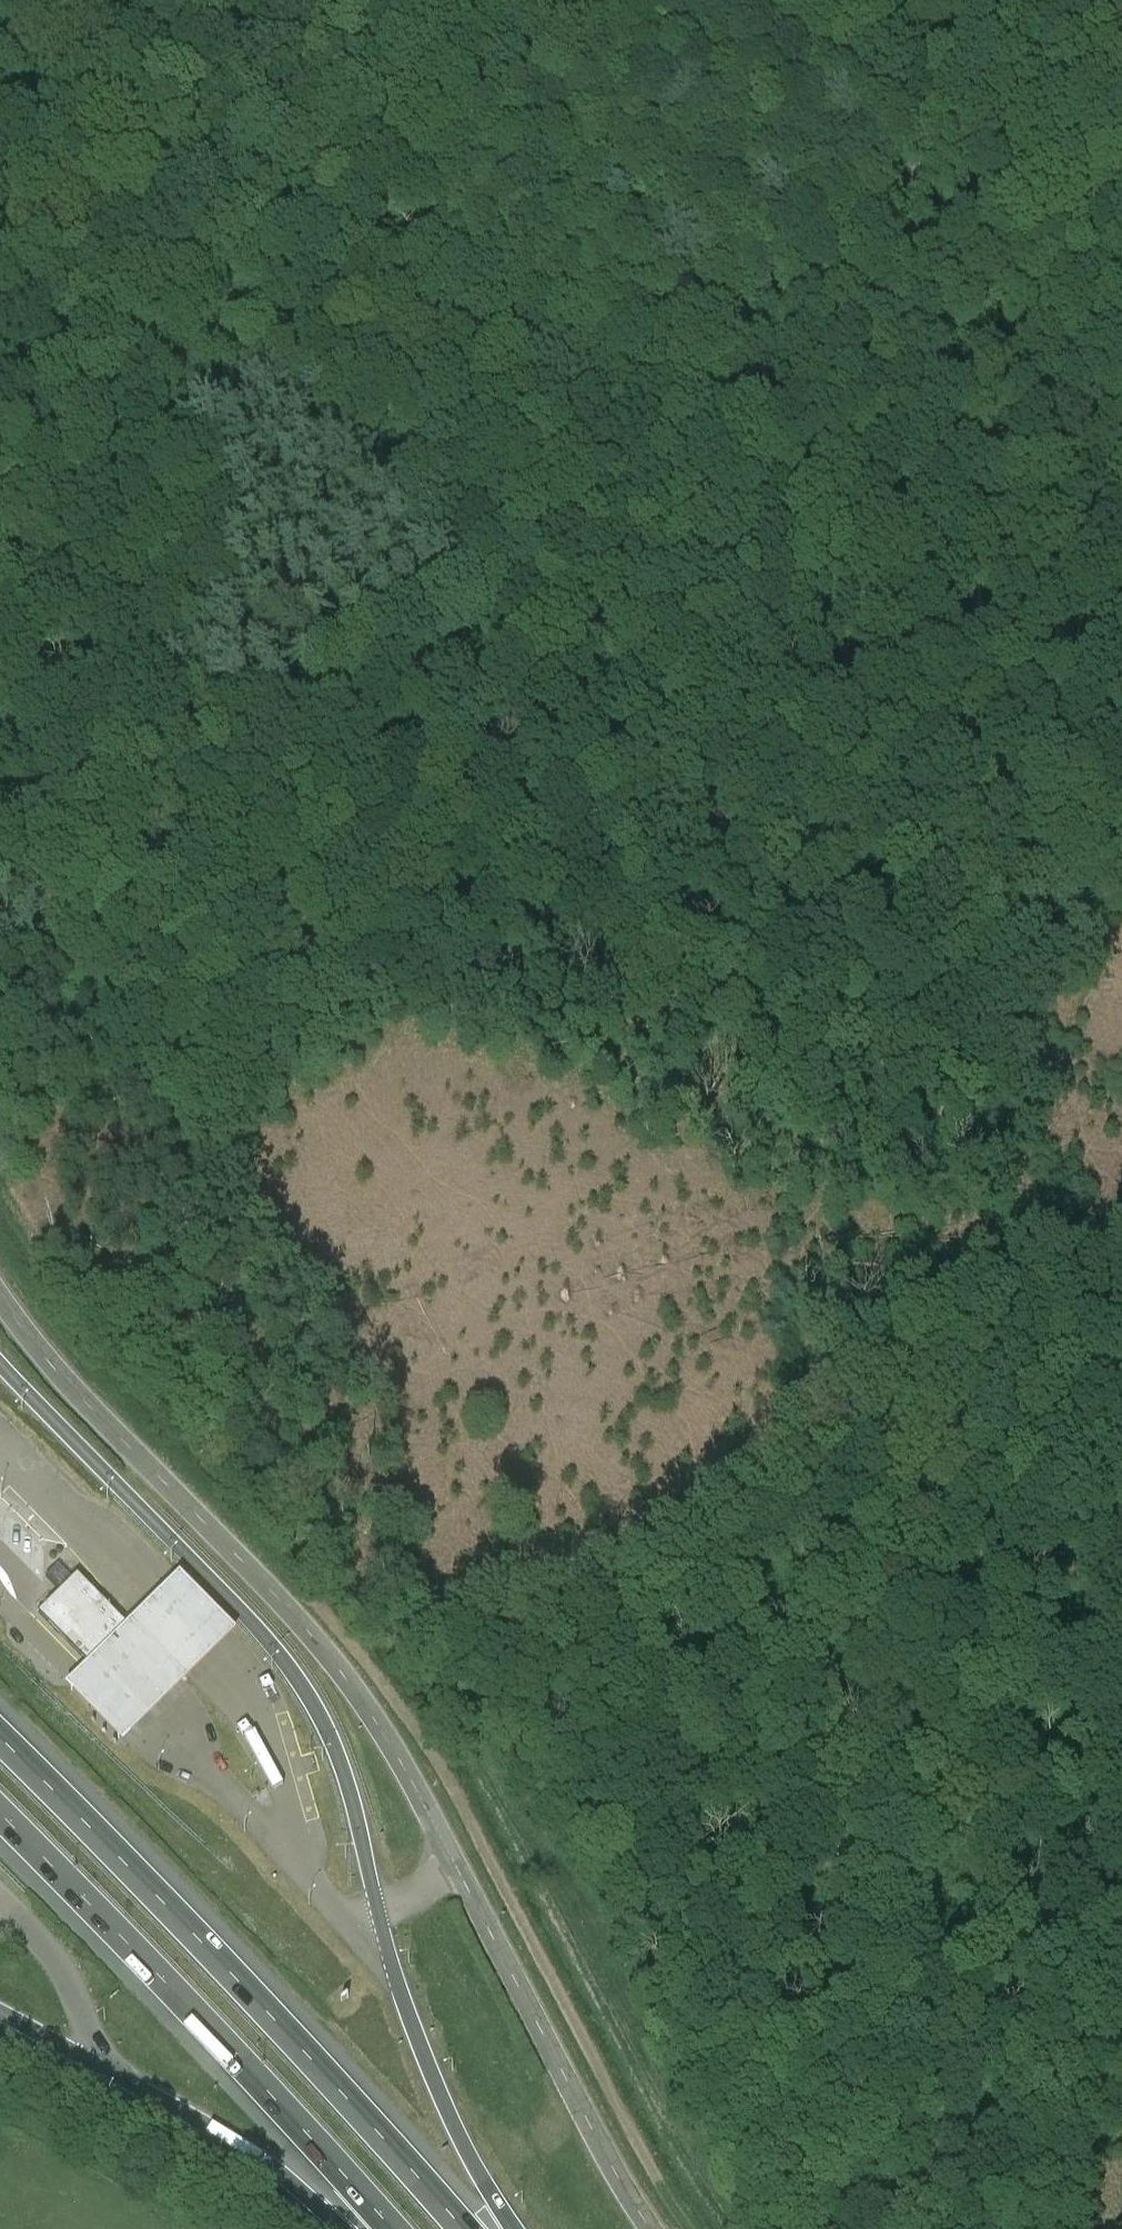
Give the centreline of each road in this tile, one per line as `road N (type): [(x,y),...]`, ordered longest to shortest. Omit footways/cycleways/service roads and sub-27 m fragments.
road 1 (motorway): [(510,2228),(407,2017),(341,1760),(305,1692),(265,1636),(0,1365)]
road 2 (motorway): [(463,2228),(0,1738)]
road 3 (motorway): [(0,1815),(391,2228)]
road 4 (motorway): [(0,2013),(243,2147),(343,2228)]

